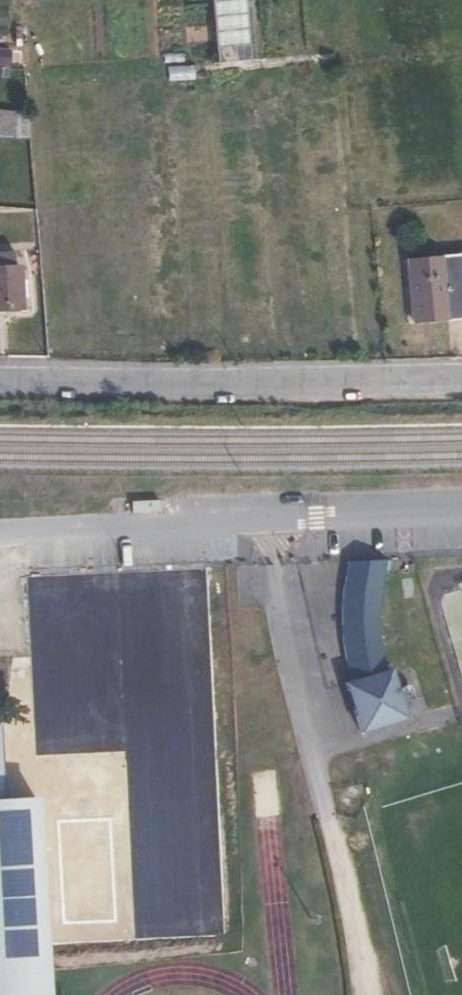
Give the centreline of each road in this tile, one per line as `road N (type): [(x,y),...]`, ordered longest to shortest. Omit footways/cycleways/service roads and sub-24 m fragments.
road 1 (residential): [(0,527),(461,506)]
road 2 (residential): [(0,381),(259,388),(461,381)]

